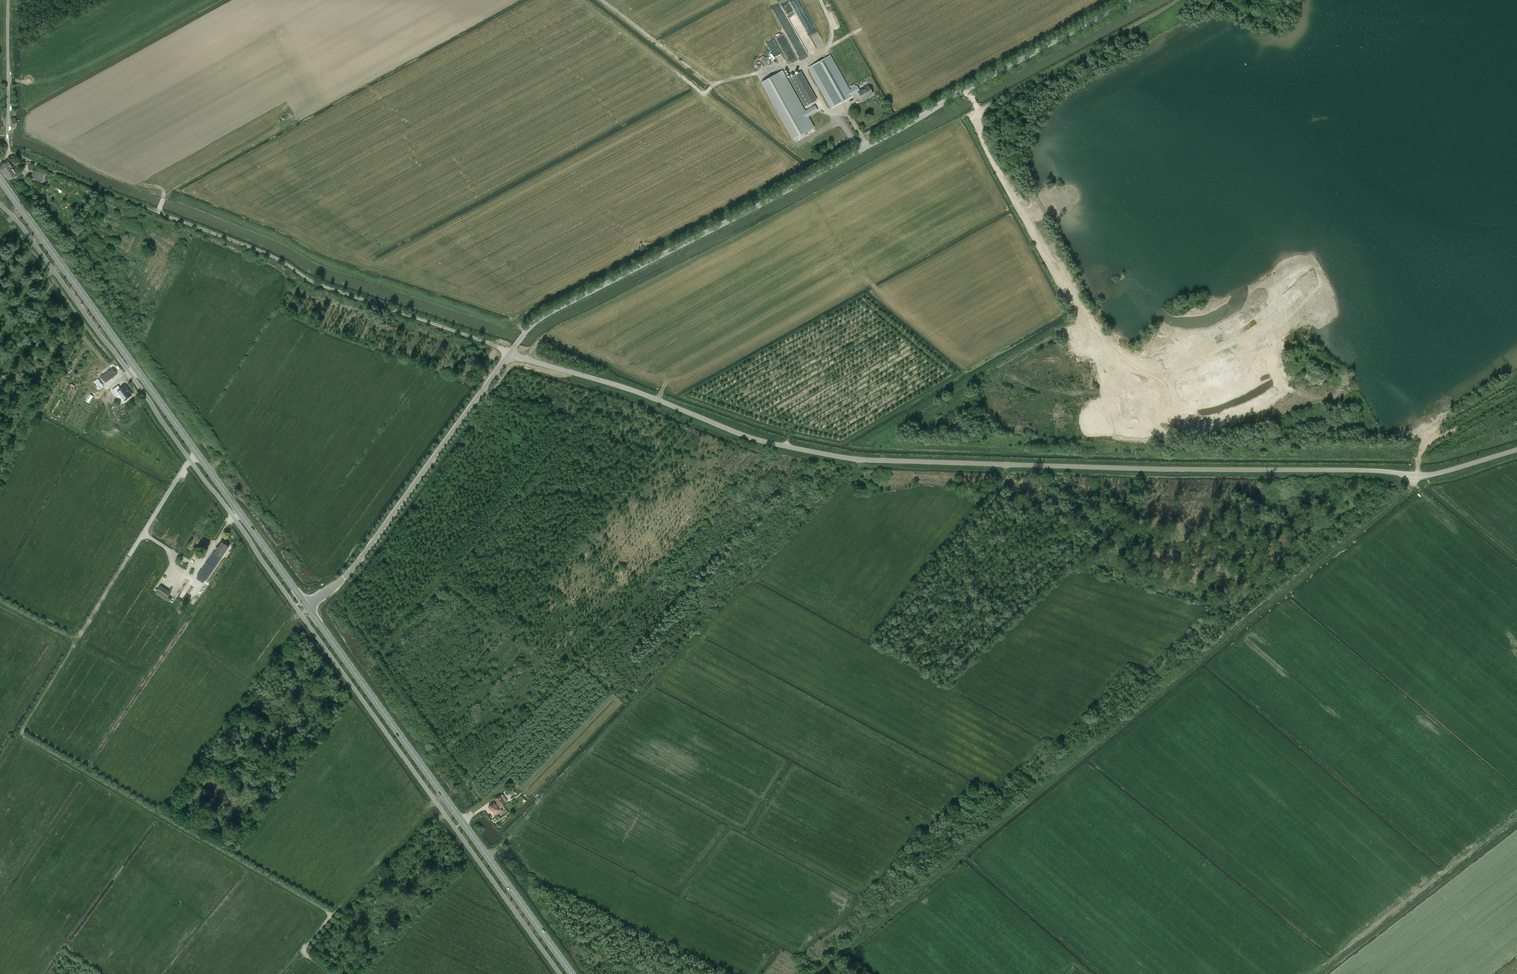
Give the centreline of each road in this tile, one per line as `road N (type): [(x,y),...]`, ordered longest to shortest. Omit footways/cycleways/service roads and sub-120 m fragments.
road 1 (unclassified): [(1516,450),(1420,476),(854,460),(789,448),(658,396),(510,354)]
road 2 (track): [(1420,476),(816,973)]
road 3 (tertiary): [(510,354),(561,307),(1124,0)]
road 4 (secondary): [(306,608),(0,178)]
road 5 (secondary): [(570,973),(306,608)]
road 6 (tertiary): [(306,608),(358,562),(510,354)]
road 7 (track): [(1079,315),(982,142),(967,89)]
road 8 (track): [(1180,0),(978,110)]
road 9 (unclassified): [(0,160),(7,146),(9,0)]

